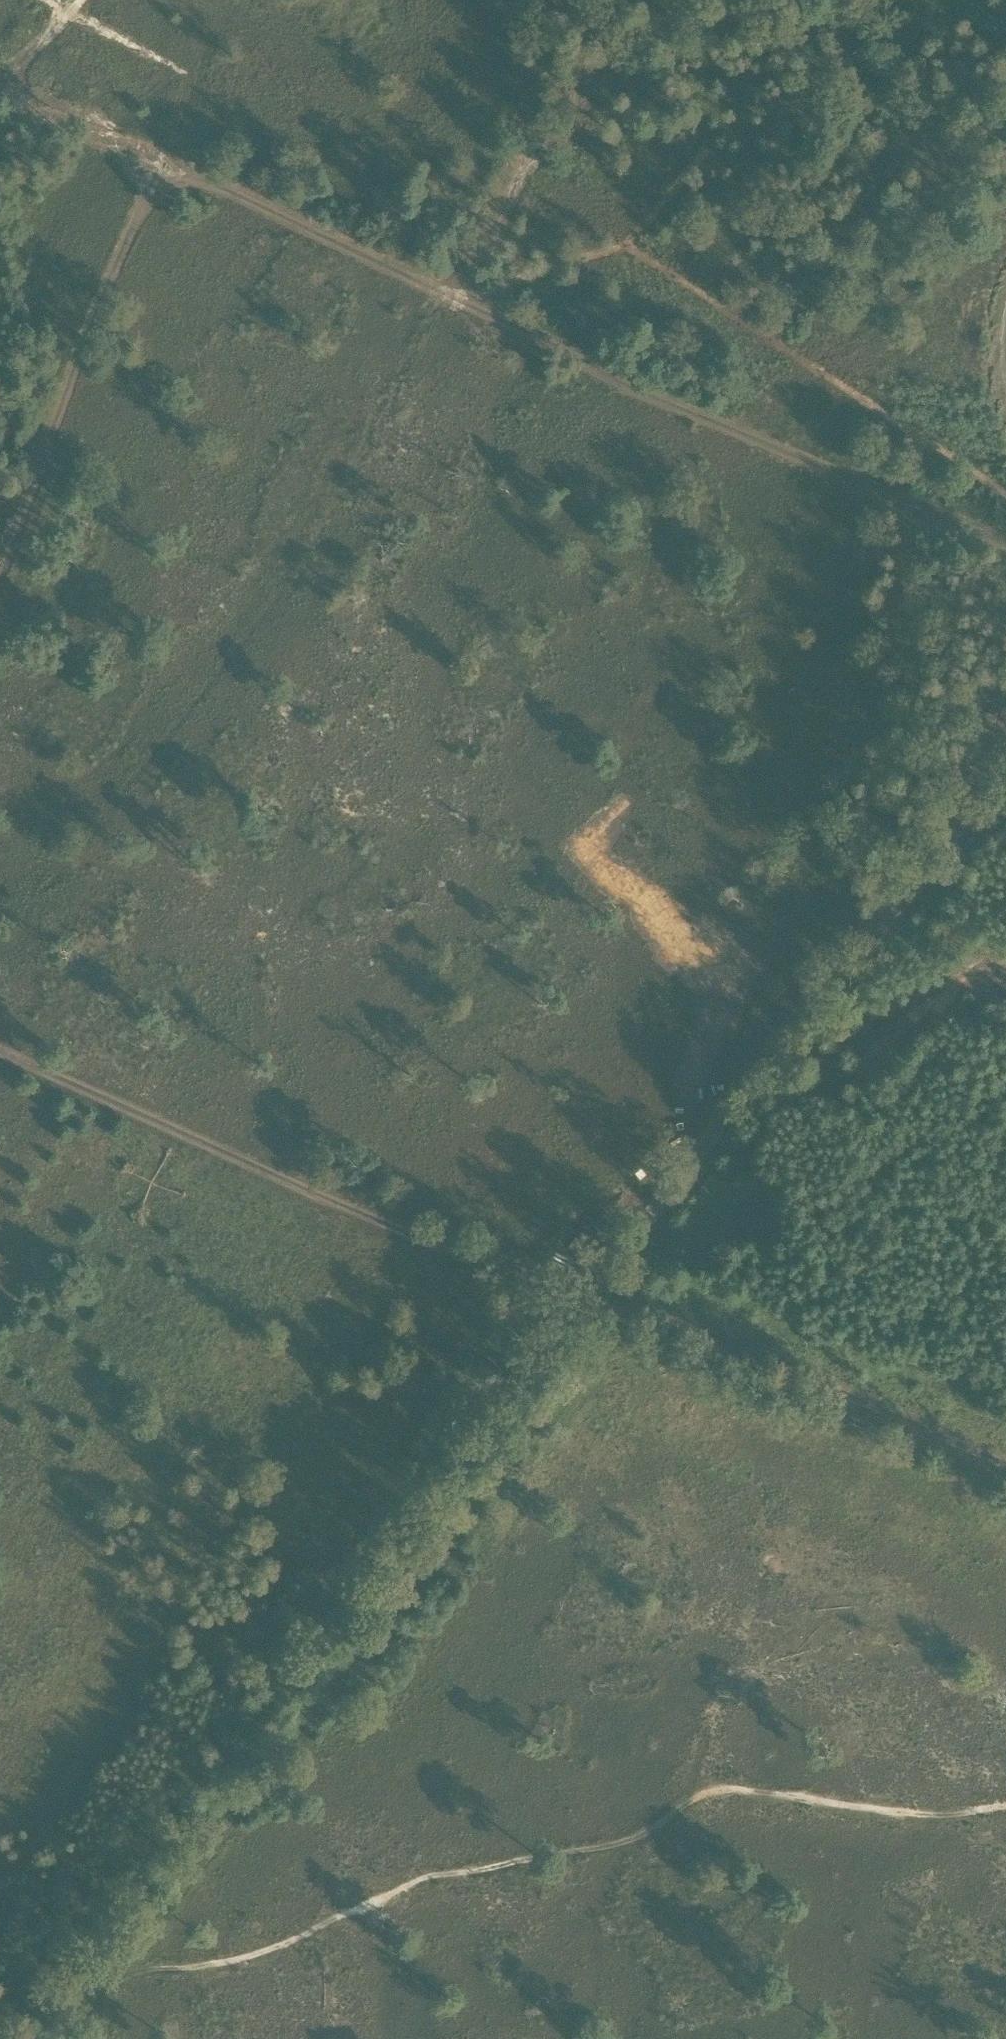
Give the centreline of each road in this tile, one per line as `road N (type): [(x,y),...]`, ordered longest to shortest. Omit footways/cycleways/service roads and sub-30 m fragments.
road 1 (track): [(855,488),(158,171),(0,559)]
road 2 (track): [(0,1049),(143,1113),(188,1143),(582,1294)]

